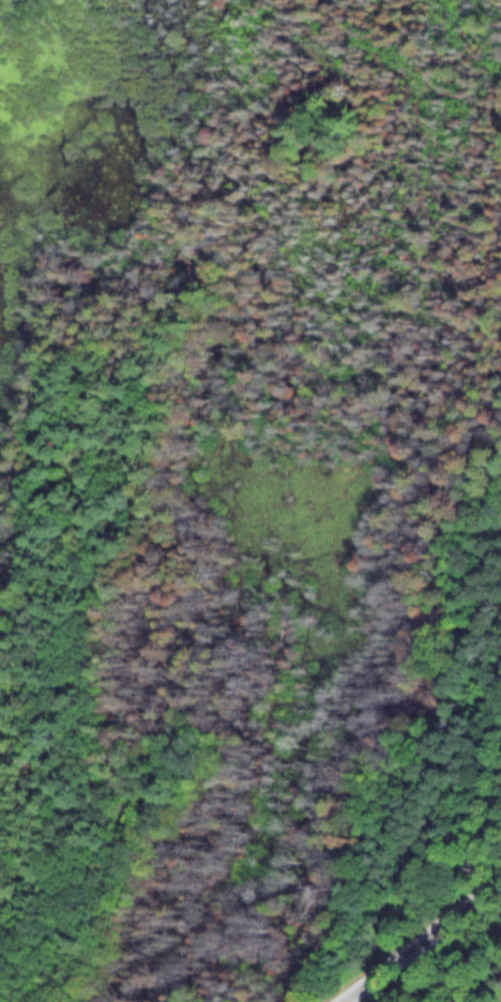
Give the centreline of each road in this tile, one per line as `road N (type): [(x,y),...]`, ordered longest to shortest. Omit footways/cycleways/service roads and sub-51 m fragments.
road 1 (tertiary): [(341,1001),(500,882)]

